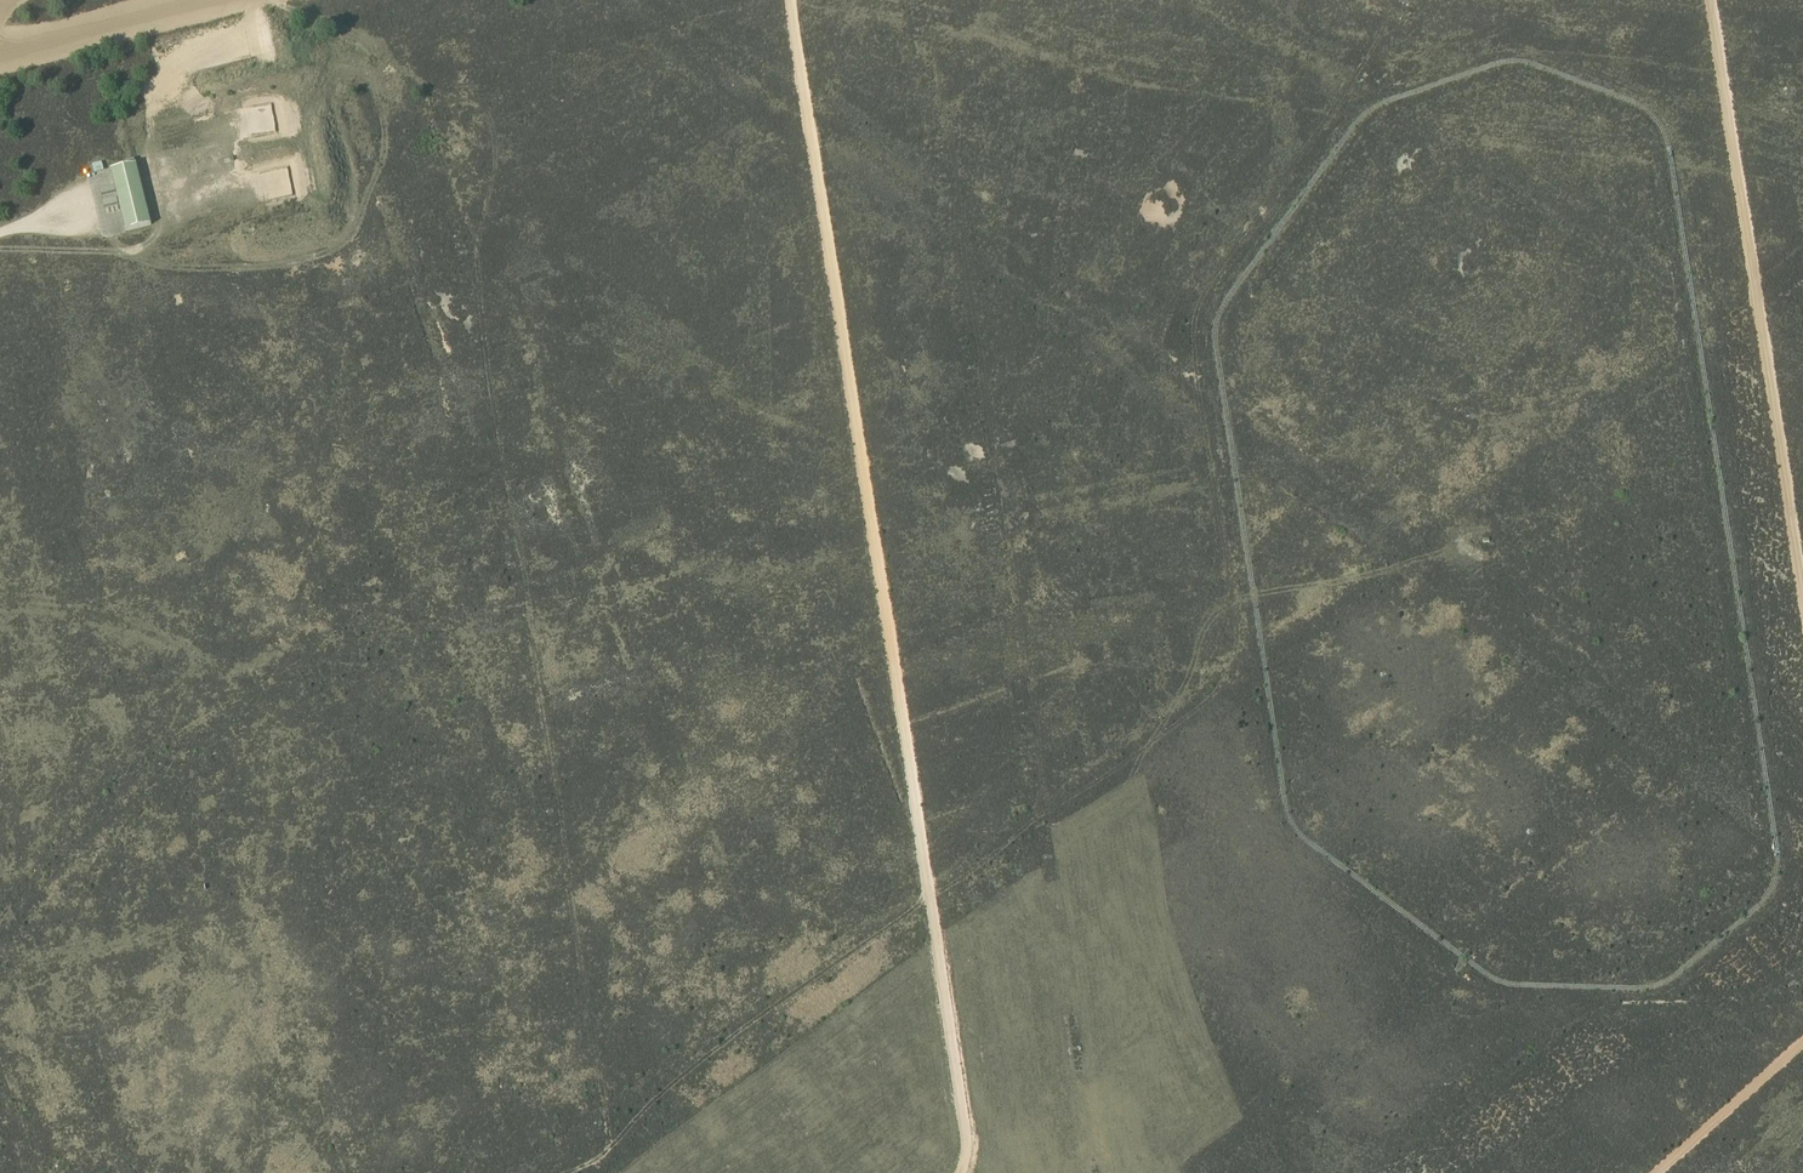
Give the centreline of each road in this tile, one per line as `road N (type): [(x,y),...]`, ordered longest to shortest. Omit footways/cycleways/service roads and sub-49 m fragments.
road 1 (track): [(790,0),(965,1123),(962,1172)]
road 2 (track): [(1712,0),(1802,585)]
road 3 (track): [(0,57),(222,0)]
road 4 (track): [(1802,1042),(1658,1172)]

